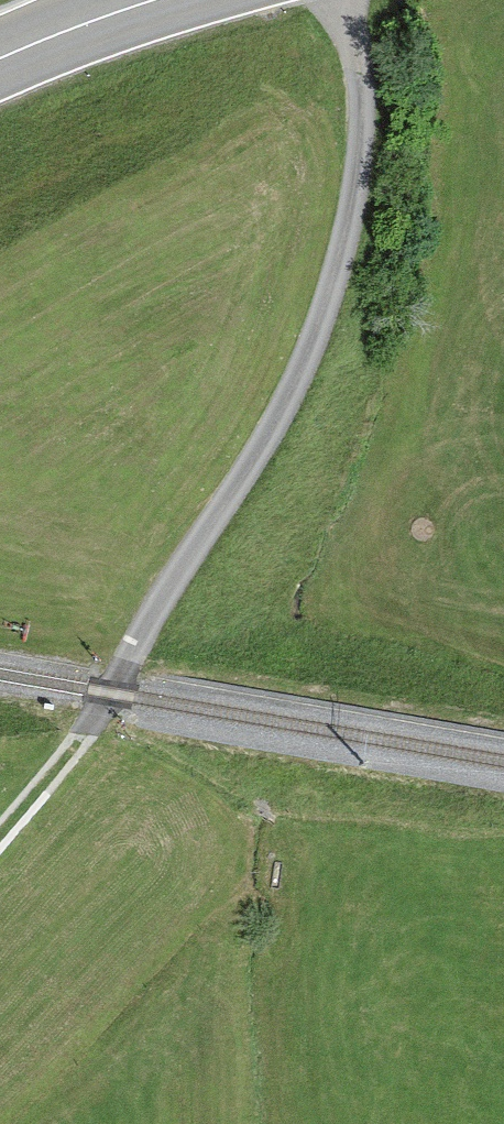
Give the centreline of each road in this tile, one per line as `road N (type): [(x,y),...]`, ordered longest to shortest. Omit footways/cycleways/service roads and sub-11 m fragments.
road 1 (track): [(86,725),(268,437),(316,328),(351,205),(360,95),(347,0)]
road 2 (secondary): [(0,59),(159,0)]
road 3 (track): [(0,825),(86,725)]

